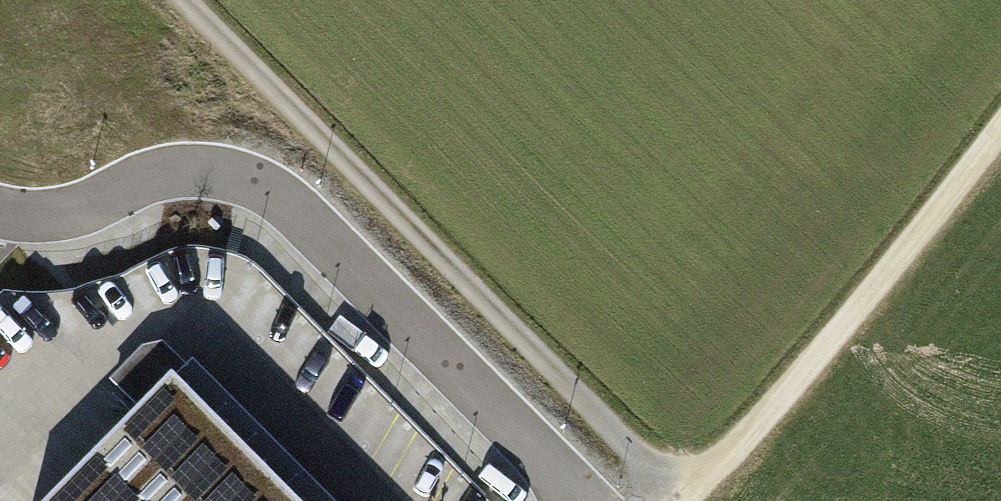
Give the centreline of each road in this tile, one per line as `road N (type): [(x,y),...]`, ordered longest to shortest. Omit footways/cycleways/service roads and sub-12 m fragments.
road 1 (track): [(182,0),(683,499),(741,445),(1000,131)]
road 2 (unclassified): [(0,212),(77,220),(176,172),(280,191),(600,500)]

